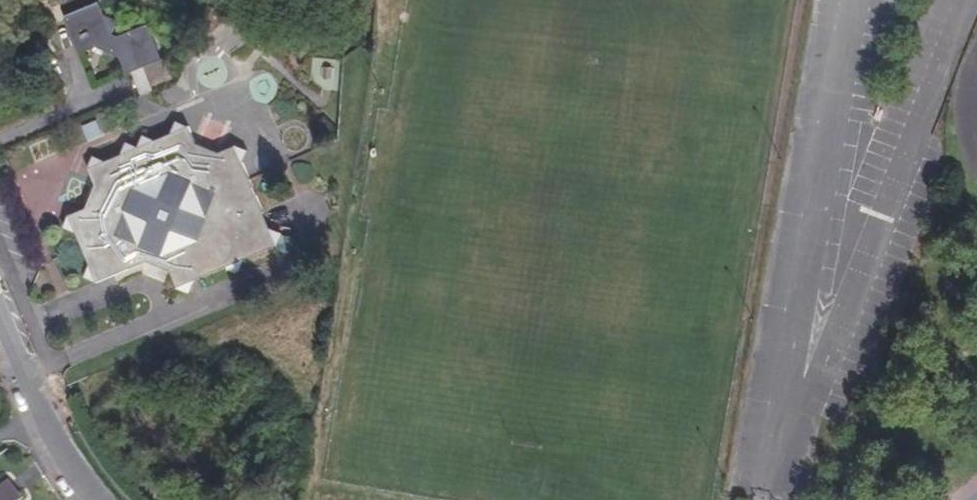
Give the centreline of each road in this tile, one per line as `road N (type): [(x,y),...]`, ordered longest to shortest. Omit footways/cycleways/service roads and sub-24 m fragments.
road 1 (residential): [(102,499),(52,427),(0,301)]

